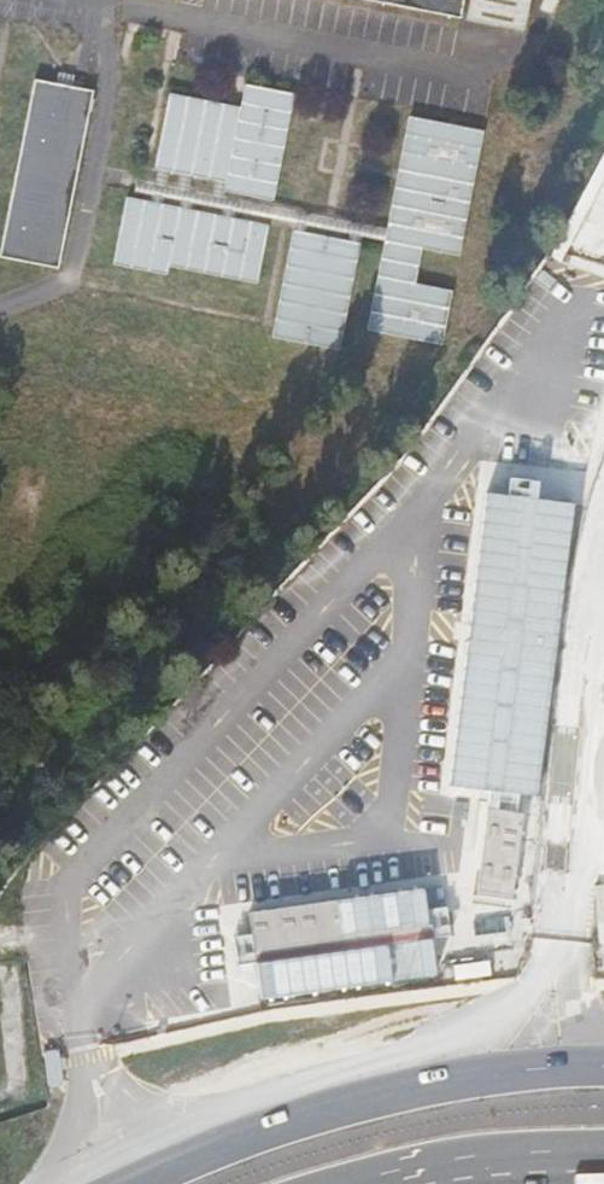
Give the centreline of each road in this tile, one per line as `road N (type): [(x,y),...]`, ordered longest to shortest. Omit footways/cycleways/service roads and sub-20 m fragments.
road 1 (primary): [(603,1069),(490,1076),(292,1117),(140,1183)]
road 2 (primary): [(453,1183),(603,1173)]

